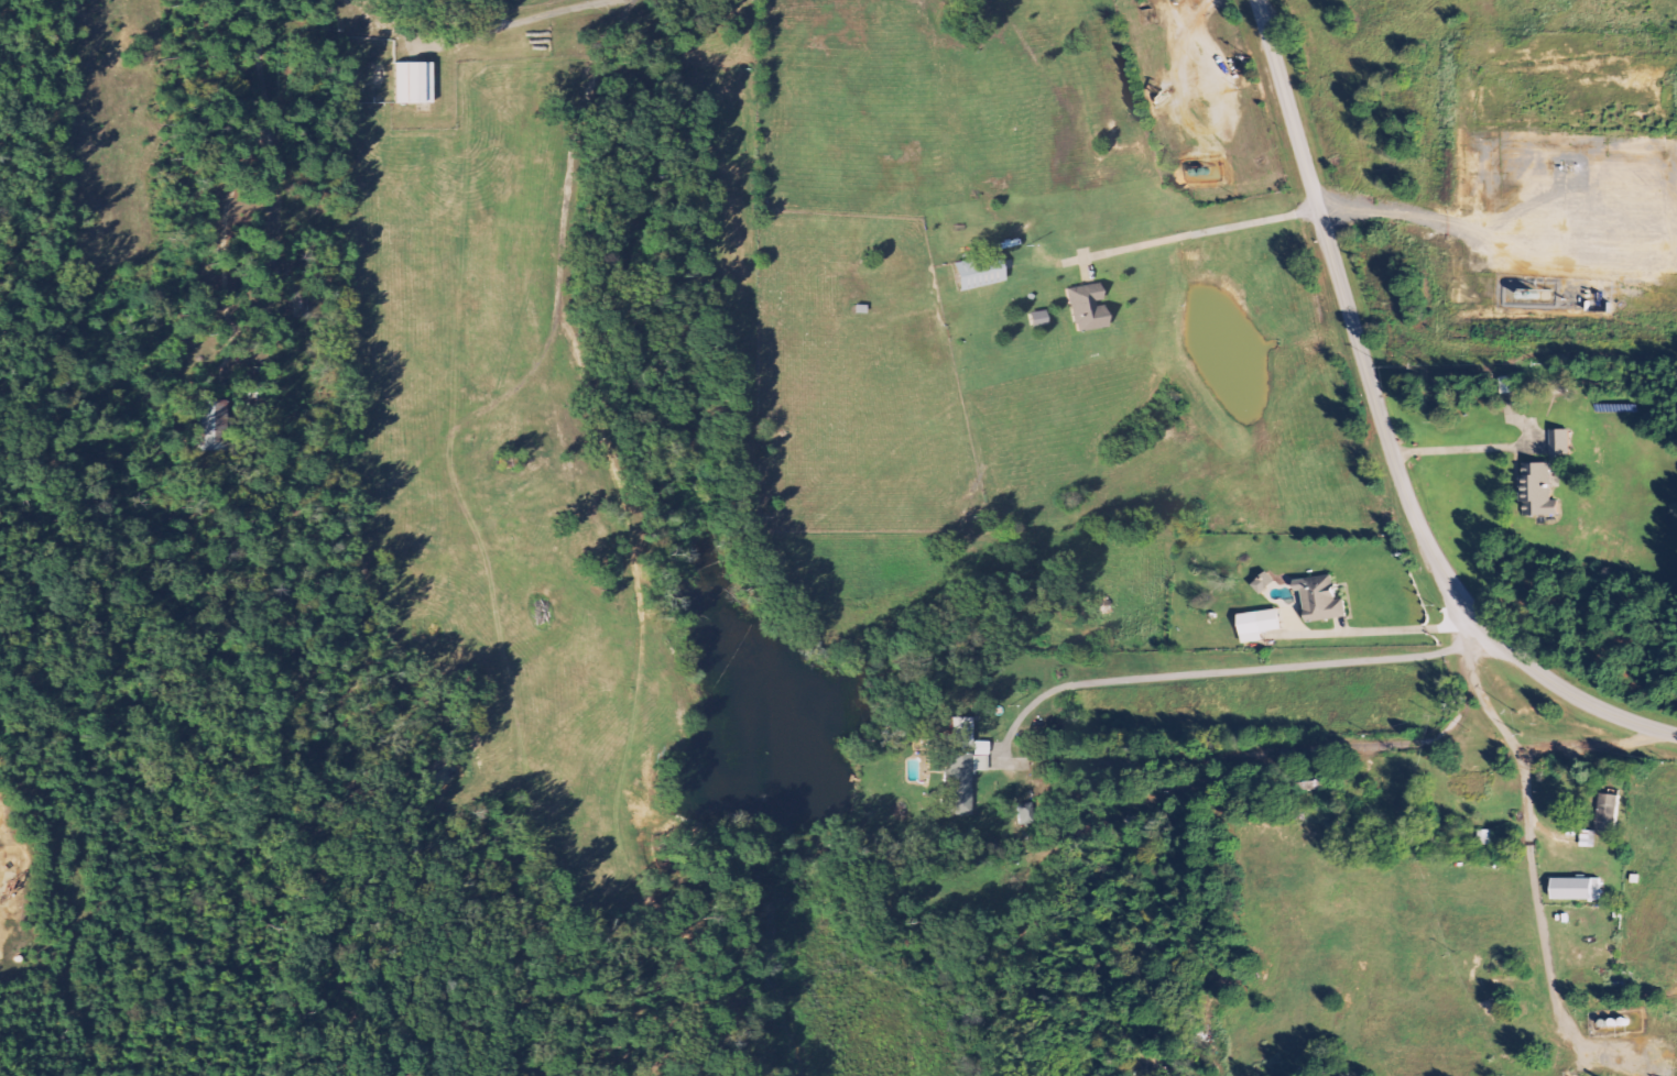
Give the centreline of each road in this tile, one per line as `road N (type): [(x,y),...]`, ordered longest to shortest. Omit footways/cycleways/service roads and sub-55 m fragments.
road 1 (residential): [(1256,0),(1395,464),(1438,564),(1485,626),(1548,680),(1589,704),(1676,735)]

